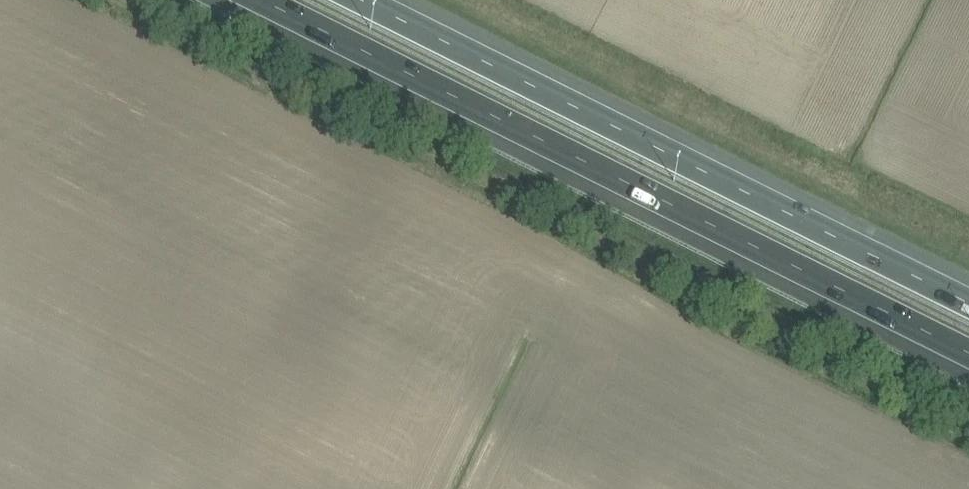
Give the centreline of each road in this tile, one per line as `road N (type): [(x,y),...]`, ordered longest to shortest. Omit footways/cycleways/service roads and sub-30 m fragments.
road 1 (motorway): [(258,0),(968,355)]
road 2 (motorway): [(968,293),(380,0)]

